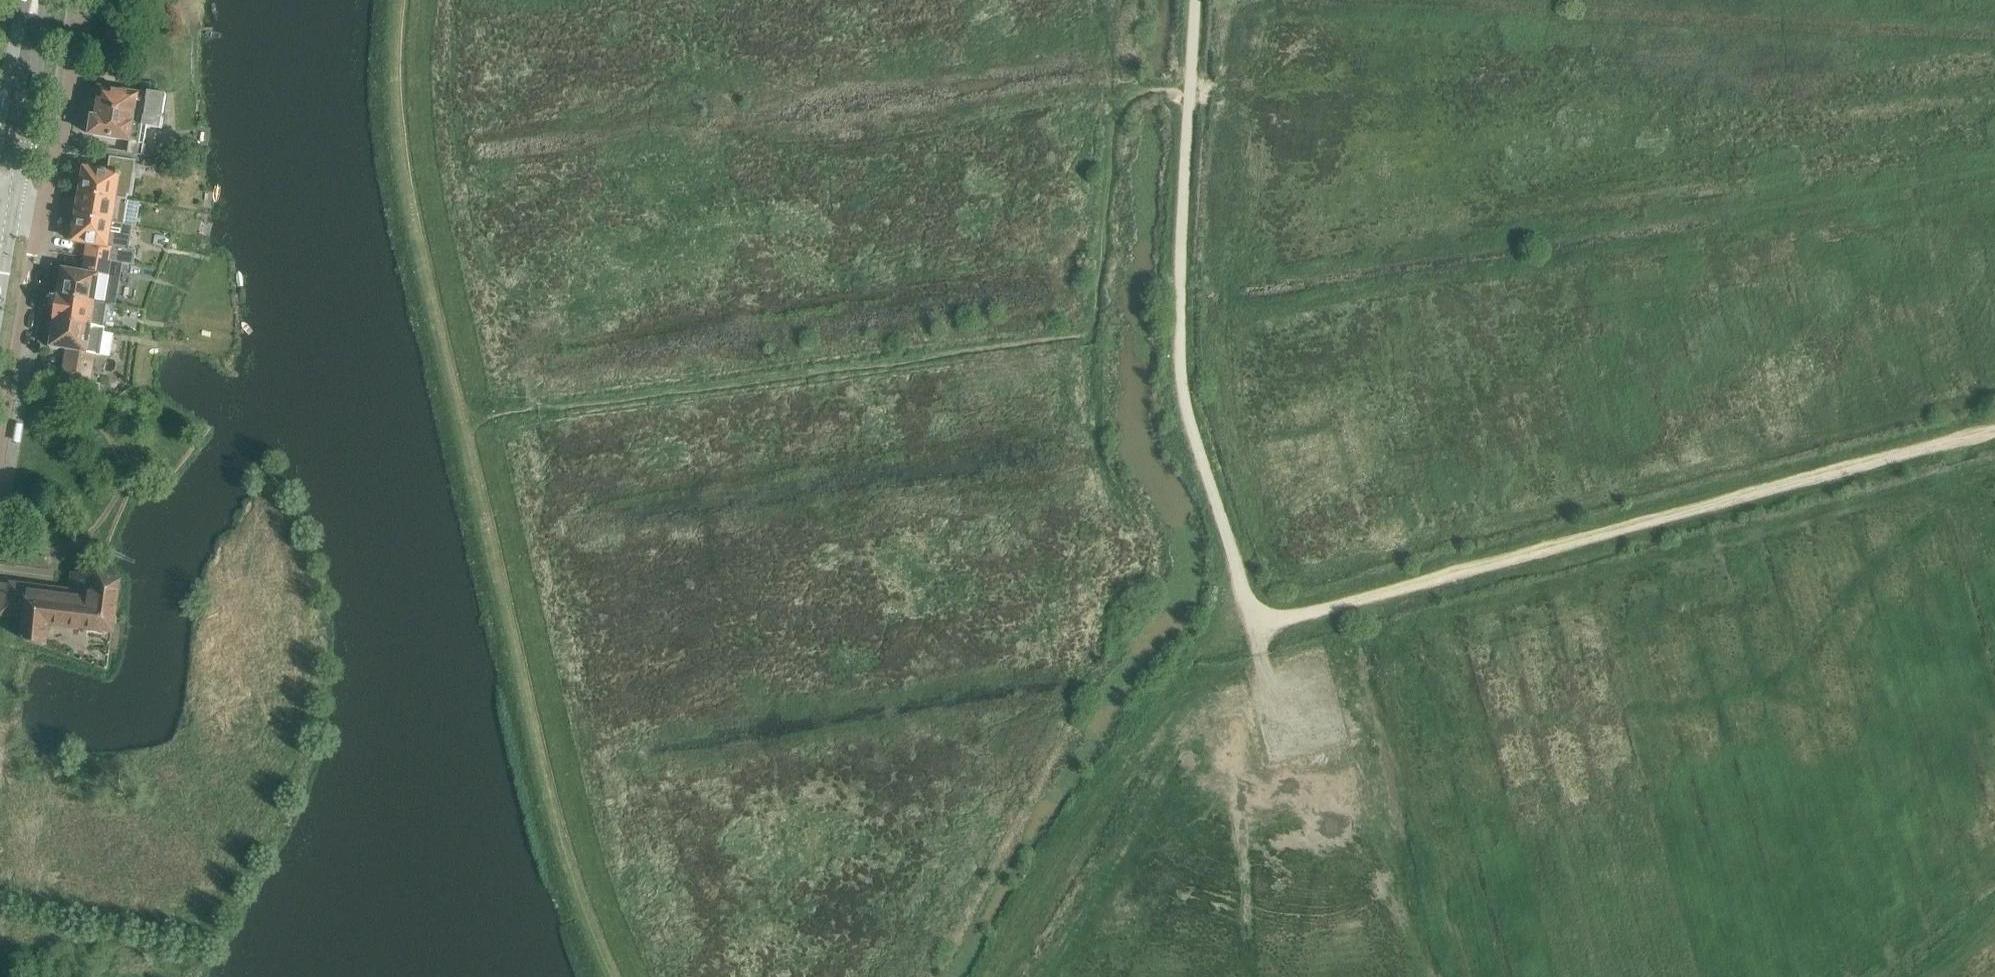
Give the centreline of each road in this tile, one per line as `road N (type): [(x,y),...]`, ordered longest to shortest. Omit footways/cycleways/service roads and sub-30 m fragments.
road 1 (track): [(1186,90),(1150,89),(1126,99),(1115,116),(1086,329)]
road 2 (unclassified): [(0,449),(42,216)]
road 3 (unclassified): [(42,216),(82,0)]
road 4 (secondary): [(13,212),(46,0)]

